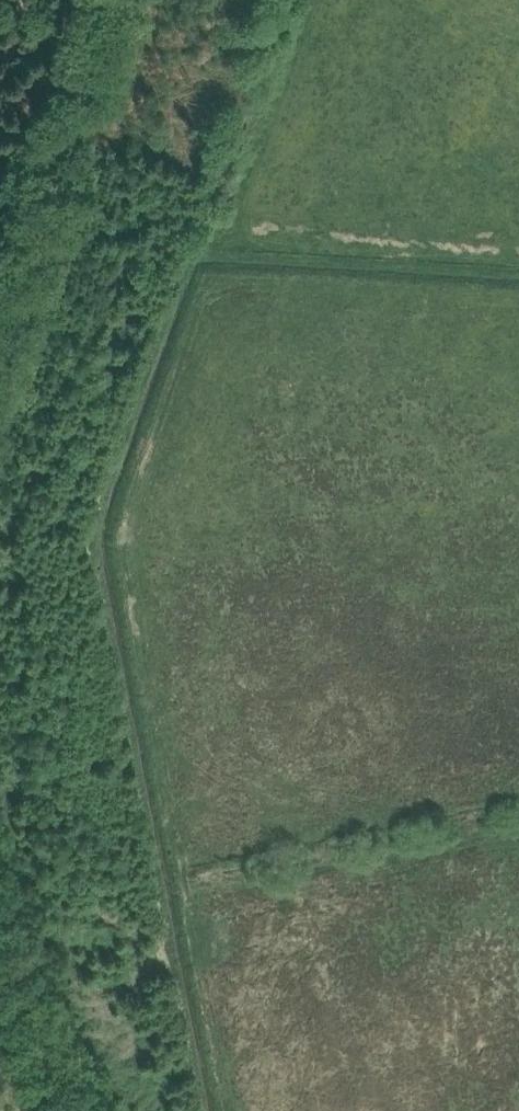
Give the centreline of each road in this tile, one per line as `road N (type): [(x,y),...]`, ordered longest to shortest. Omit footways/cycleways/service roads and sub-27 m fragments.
road 1 (track): [(0,315),(112,0)]
road 2 (track): [(68,1110),(0,966)]

